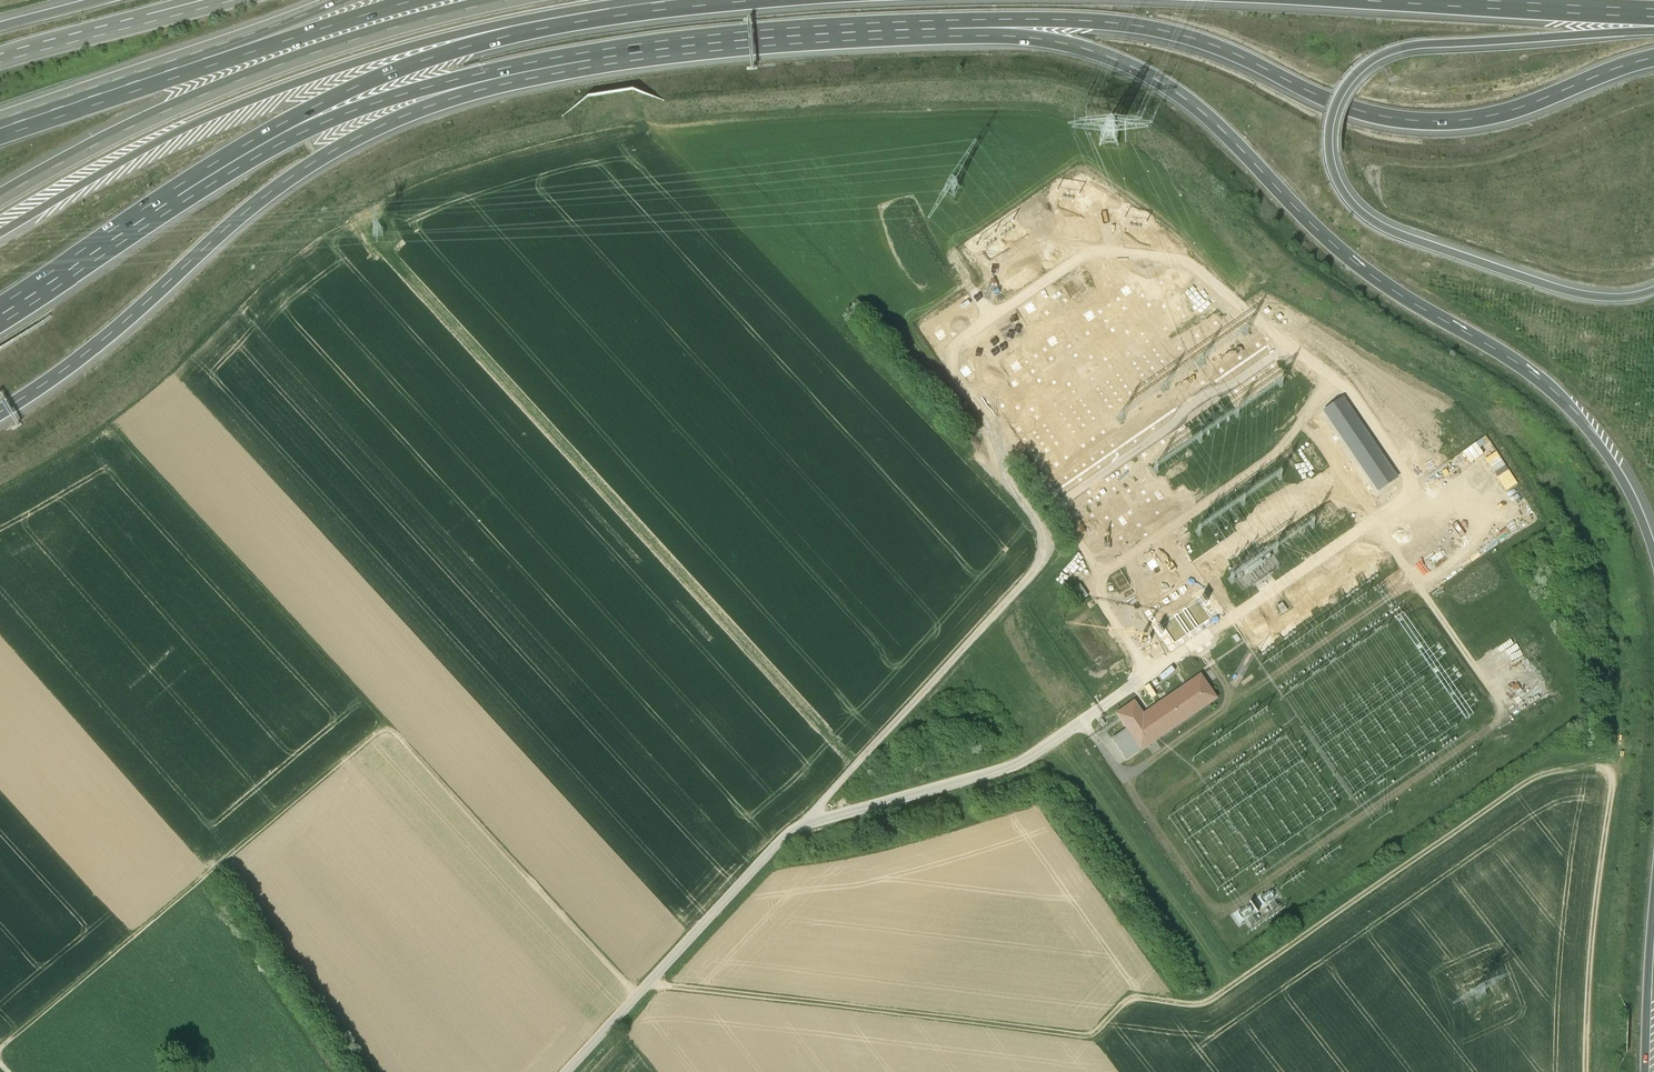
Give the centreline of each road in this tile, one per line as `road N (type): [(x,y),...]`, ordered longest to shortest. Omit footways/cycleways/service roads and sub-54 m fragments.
road 1 (track): [(657,985),(1089,1034),(1129,1000),(1209,1001),(1520,786),(1593,766),(1612,786),(1590,957),(1588,1071)]
road 2 (motorway): [(927,20),(1050,38),(1182,94),(1378,281),(1559,395),(1628,477),(1653,539)]
road 3 (track): [(639,997),(408,743),(387,733),(0,1055)]
road 4 (motorway): [(1653,290),(1579,294),(1391,231),(1344,195),(1328,141),(1341,94),(1391,52),(1653,30)]
road 5 (motorway): [(927,20),(1082,20),(1181,33),(1379,116),(1434,123),(1518,108),(1653,51)]
road 6 (track): [(812,822),(1049,552),(1045,530),(1005,476),(1011,394),(1144,298),(1179,259)]
road 7 (motorway): [(0,410),(71,364),(258,200),(337,147),(440,102),(615,48)]
road 8 (motorway): [(0,234),(165,138),(319,75),(484,29),(592,14)]
road 9 (motorway): [(494,0),(233,80),(0,195)]
road 10 (motorway): [(143,210),(386,99),(615,48)]
road 11 (motorway): [(143,210),(352,88),(592,14)]
road 12 (track): [(387,733),(110,425)]
road 13 (motorway): [(615,48),(927,20)]
road 14 (motorway): [(416,0),(186,69)]
road 15 (motorway): [(1415,0),(1653,12)]
road 16 (motorway): [(186,69),(0,130)]
road 17 (motorway): [(346,0),(186,69)]
road 18 (motorway): [(0,307),(143,210)]
road 19 (motorway): [(1653,906),(1644,1071)]
road 20 (motorway): [(118,30),(0,61)]
road 21 (motorway): [(592,14),(713,0)]

